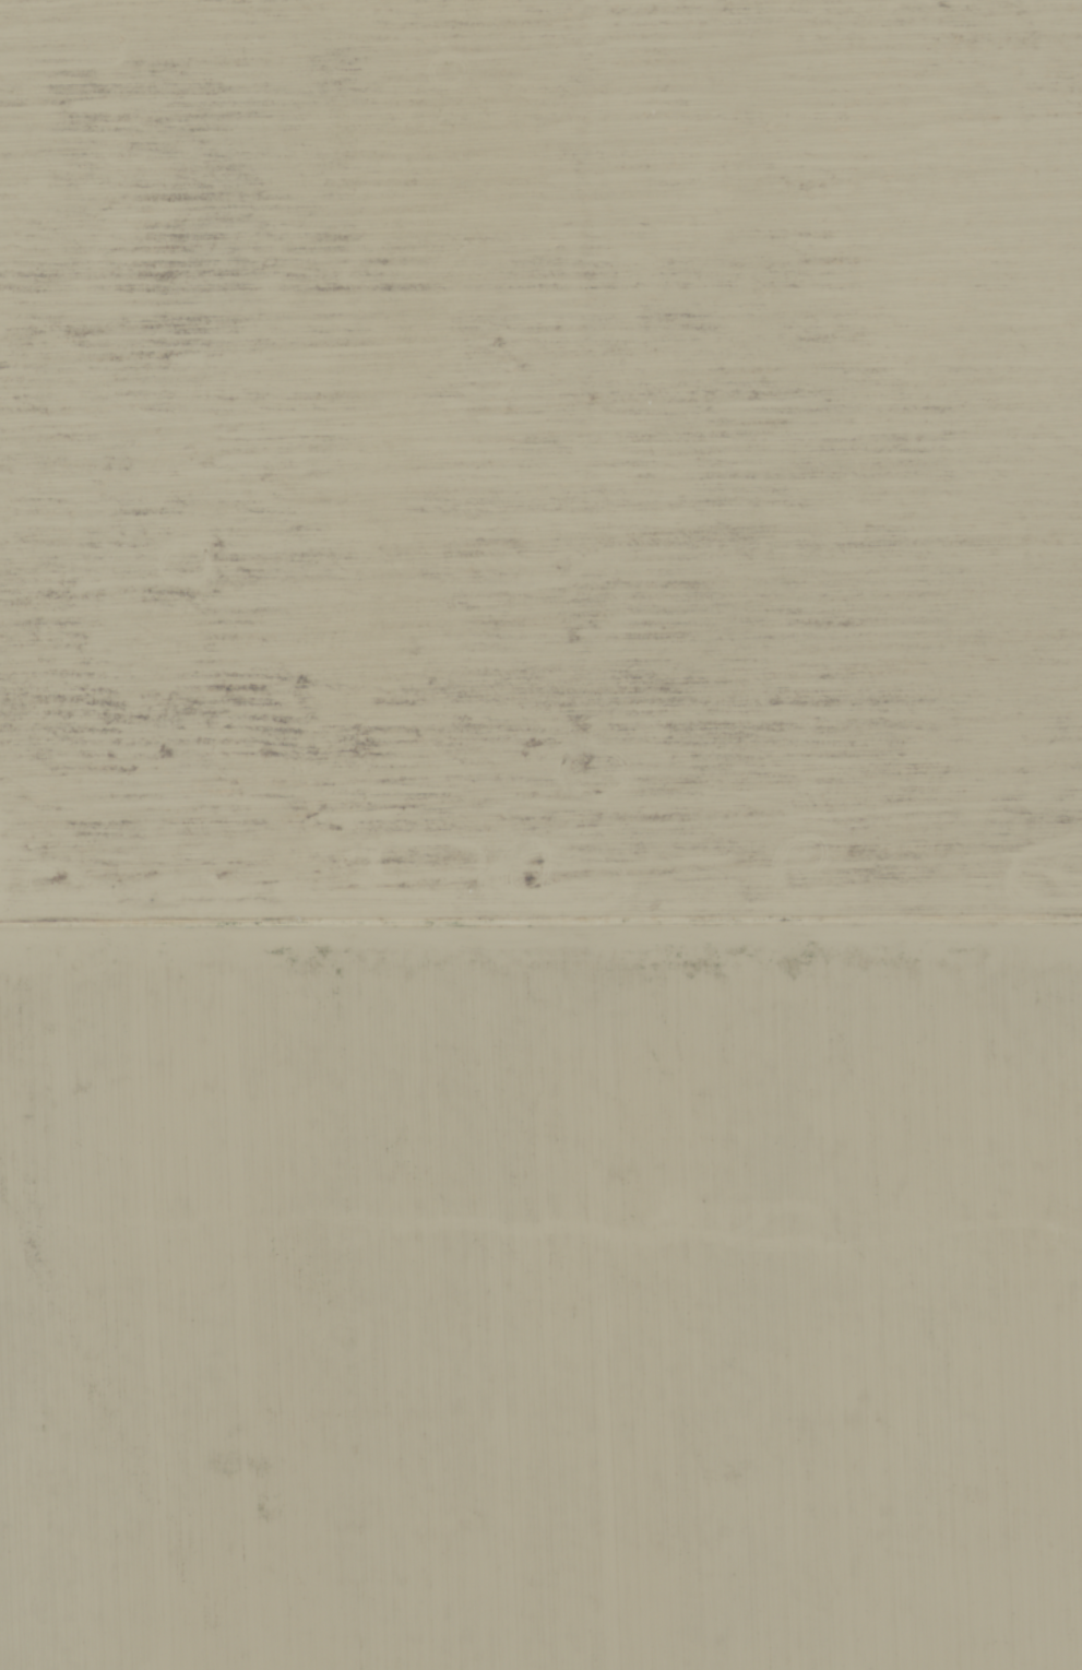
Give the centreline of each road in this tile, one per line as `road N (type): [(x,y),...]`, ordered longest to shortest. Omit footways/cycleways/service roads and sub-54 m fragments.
road 1 (residential): [(1081,981),(0,1008)]
road 2 (residential): [(0,136),(1081,110)]

